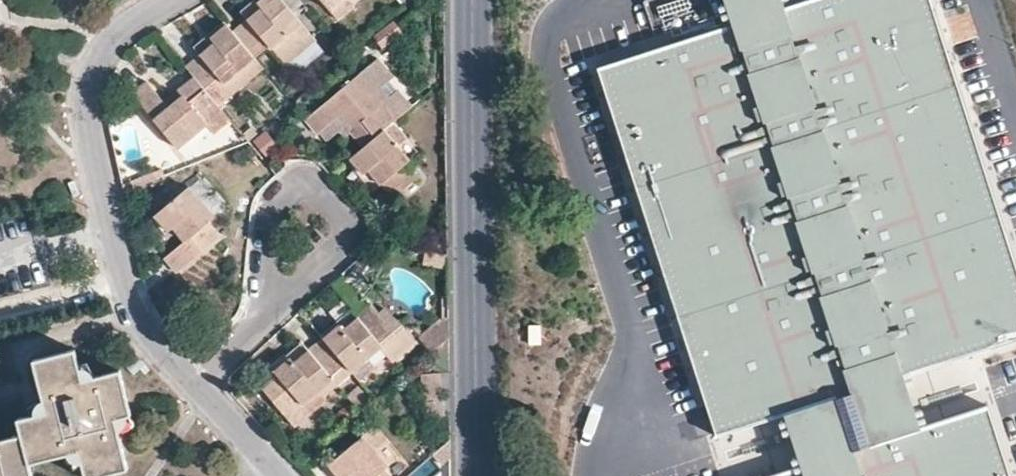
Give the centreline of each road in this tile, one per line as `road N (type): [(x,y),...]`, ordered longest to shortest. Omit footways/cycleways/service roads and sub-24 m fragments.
road 1 (residential): [(480,475),(475,0)]
road 2 (residential): [(169,0),(104,48),(85,96),(129,288),(148,328),(195,383)]
road 3 (residential): [(267,296),(274,204),(294,187),(319,186),(347,216),(347,235),(302,281)]
road 4 (residential): [(195,383),(275,475)]

